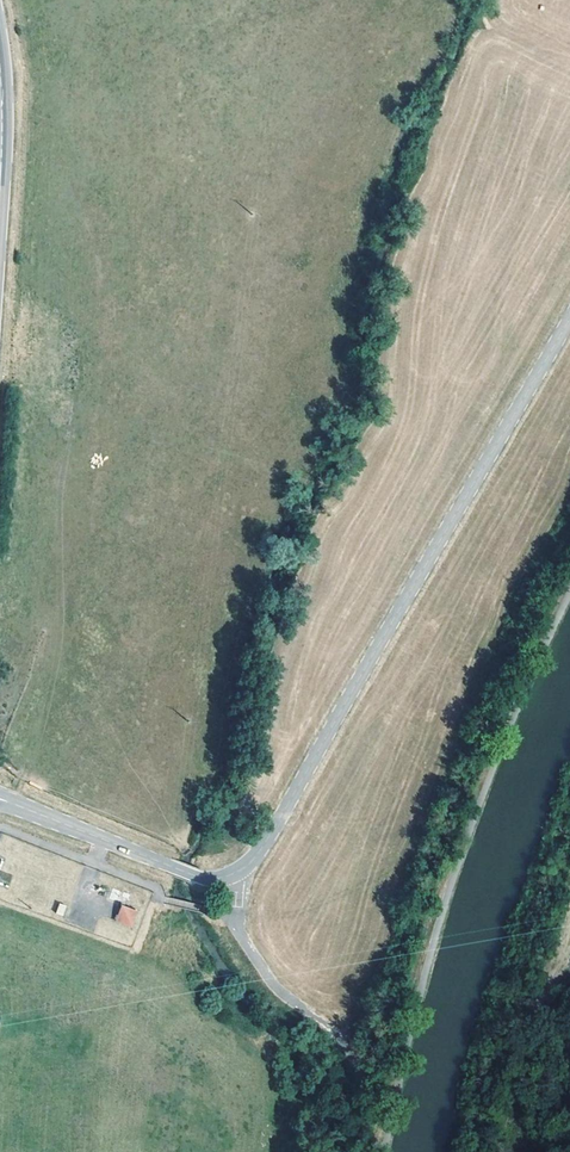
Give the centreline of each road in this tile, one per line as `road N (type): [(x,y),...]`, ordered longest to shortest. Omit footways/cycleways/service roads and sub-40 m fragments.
road 1 (unclassified): [(169,864),(212,880),(236,873),(267,845),(569,327)]
road 2 (unclassified): [(169,864),(0,795)]

